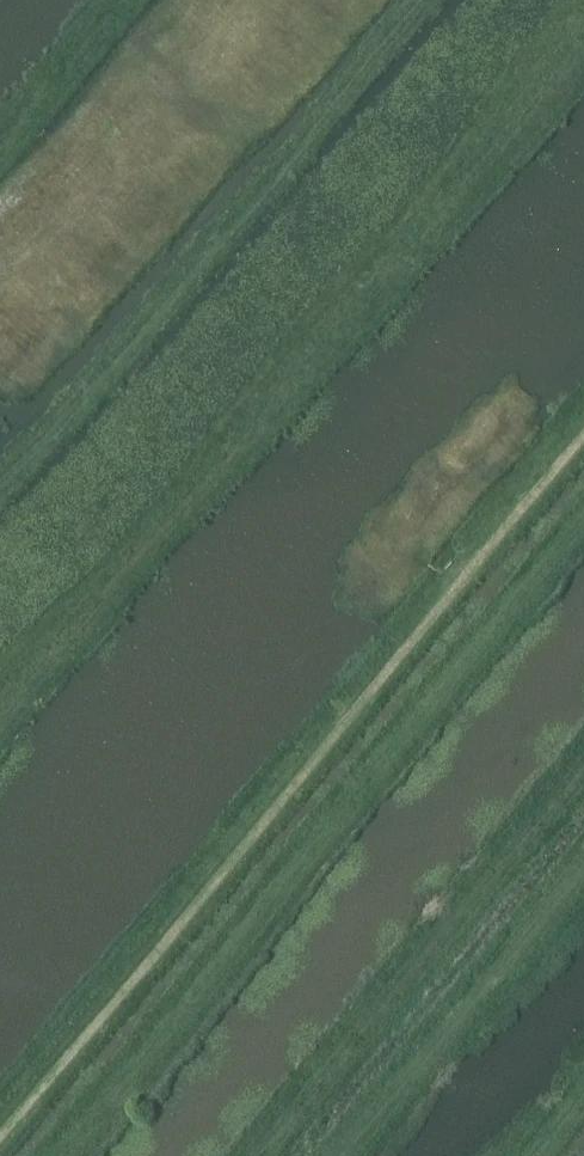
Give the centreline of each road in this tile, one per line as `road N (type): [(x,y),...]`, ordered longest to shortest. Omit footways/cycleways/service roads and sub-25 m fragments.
road 1 (track): [(583,436),(0,1135)]

